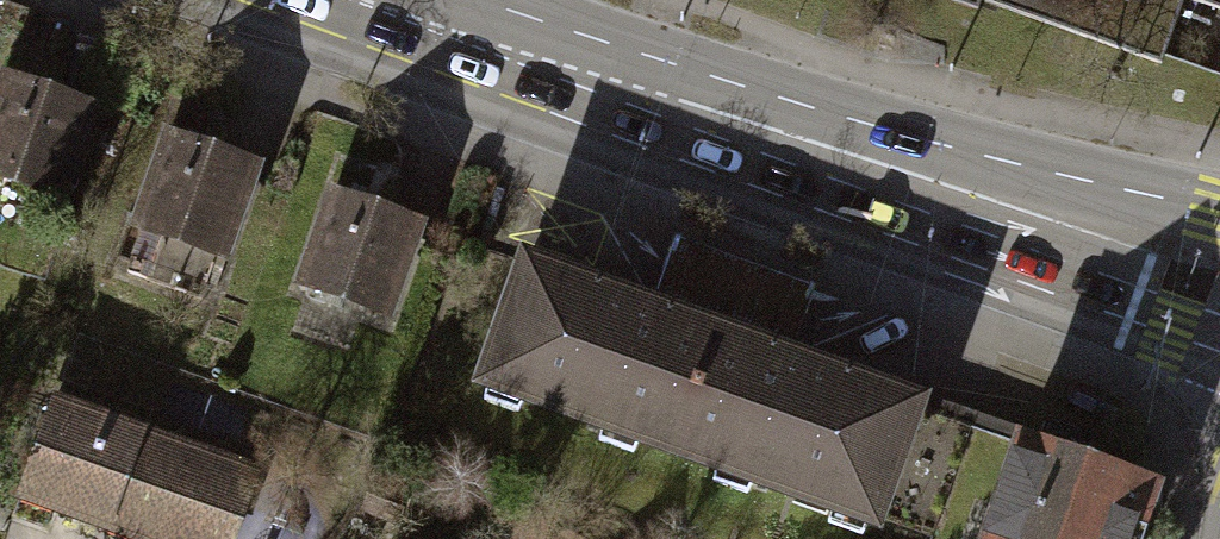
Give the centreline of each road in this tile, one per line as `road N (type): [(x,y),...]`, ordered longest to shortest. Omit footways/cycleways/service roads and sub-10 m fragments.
road 1 (primary): [(369,4),(1219,282)]

